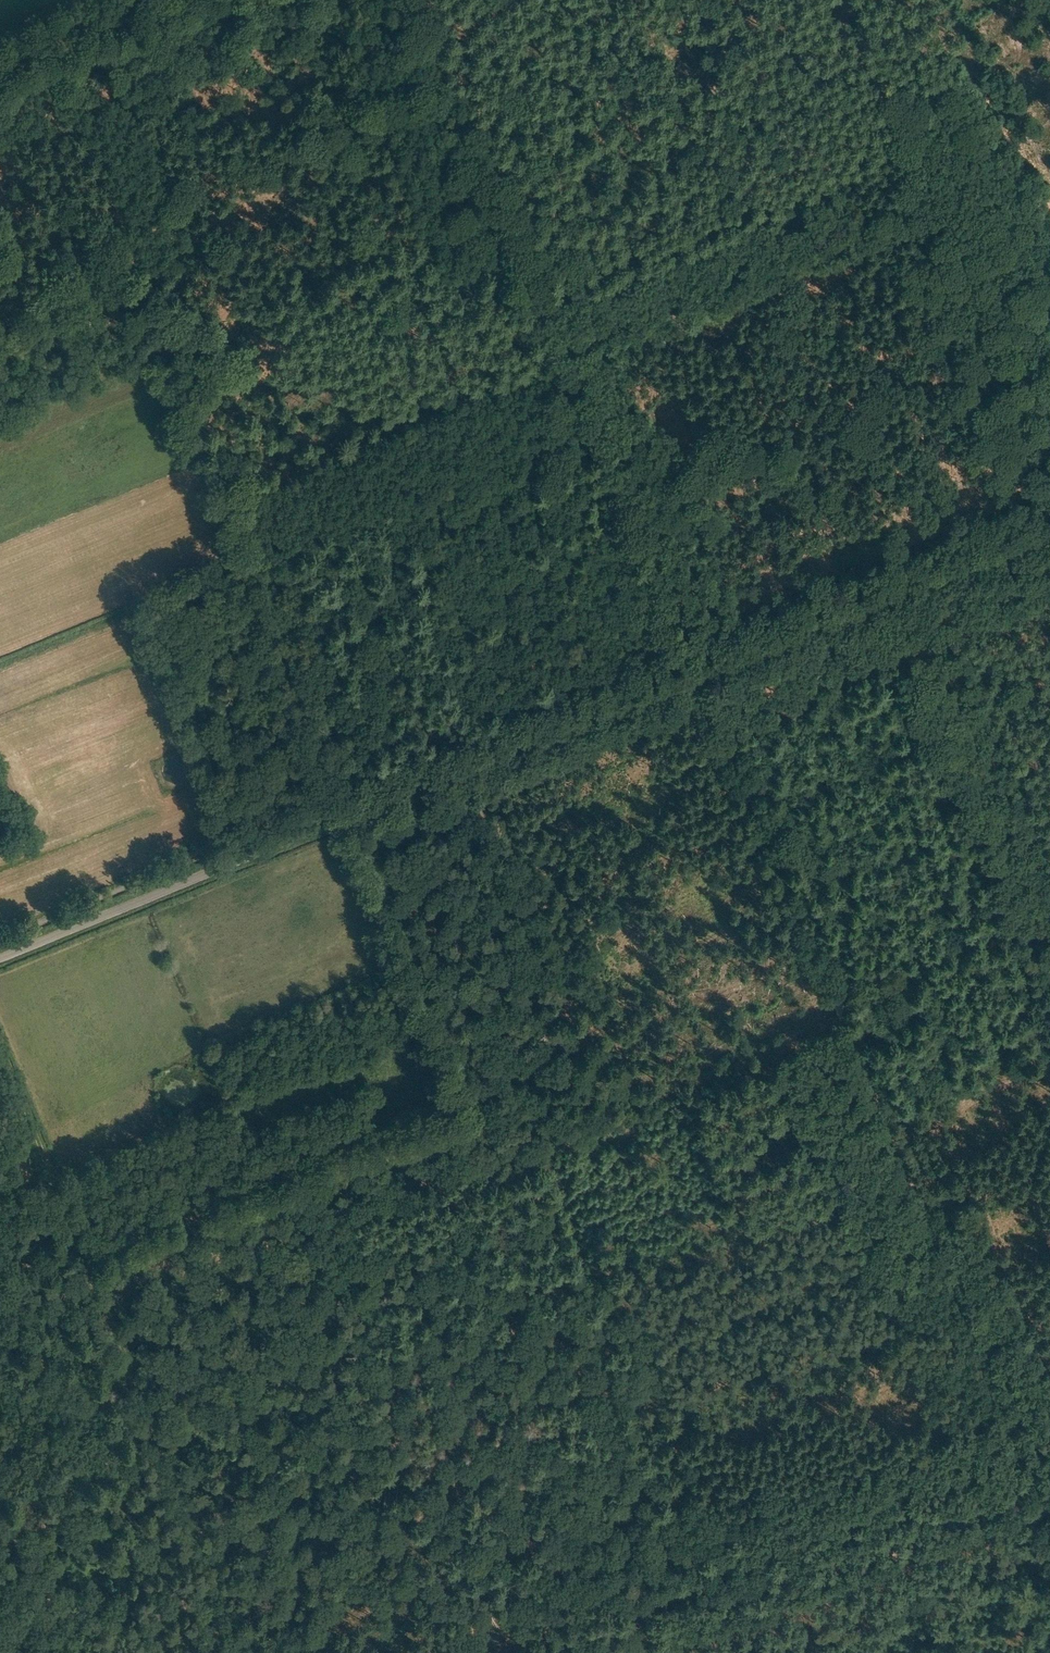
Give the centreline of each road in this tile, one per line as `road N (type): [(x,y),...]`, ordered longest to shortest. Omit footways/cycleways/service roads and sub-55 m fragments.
road 1 (unclassified): [(0,957),(1049,527)]
road 2 (track): [(1048,1494),(654,1652)]
road 3 (track): [(122,0),(0,55)]

